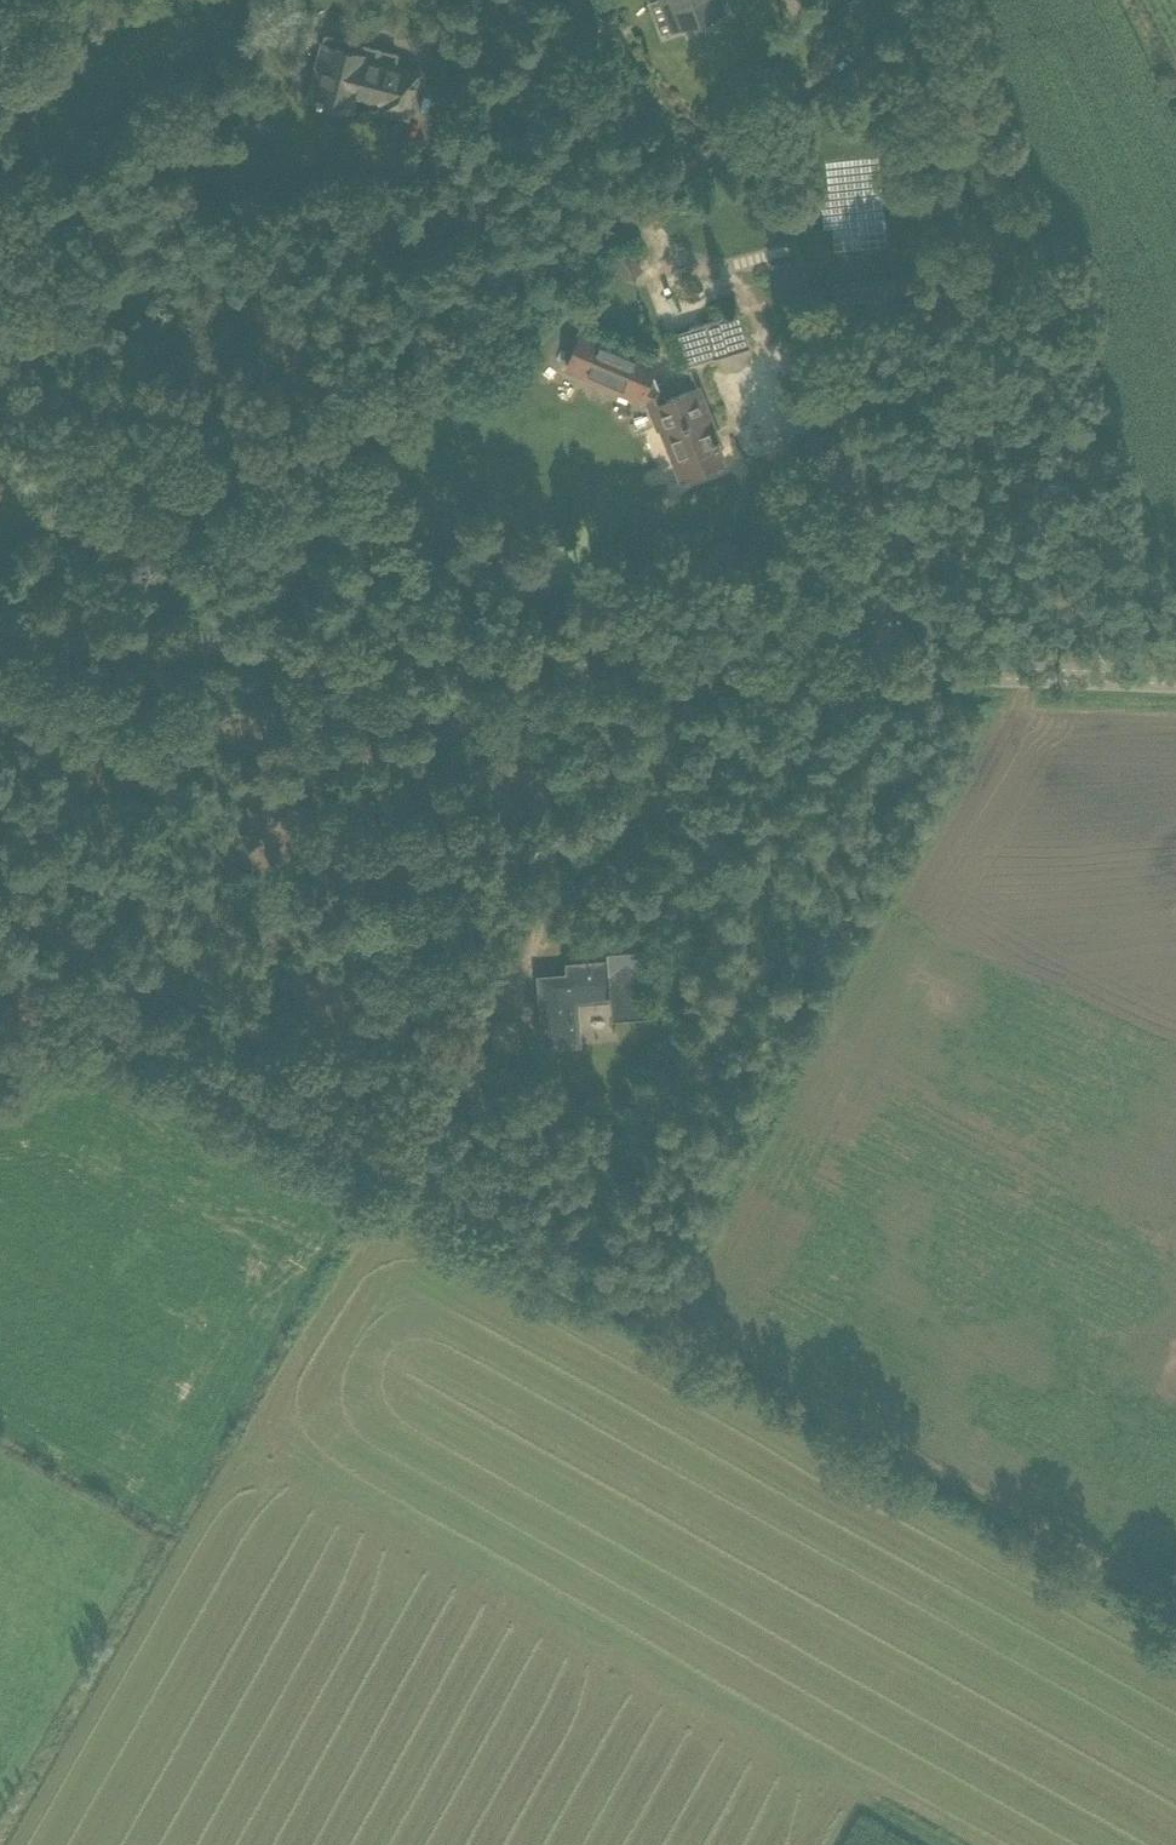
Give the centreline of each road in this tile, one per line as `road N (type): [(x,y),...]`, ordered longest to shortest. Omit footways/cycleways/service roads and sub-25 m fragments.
road 1 (track): [(0,964),(1175,1619)]
road 2 (tertiary): [(1175,678),(0,632)]

